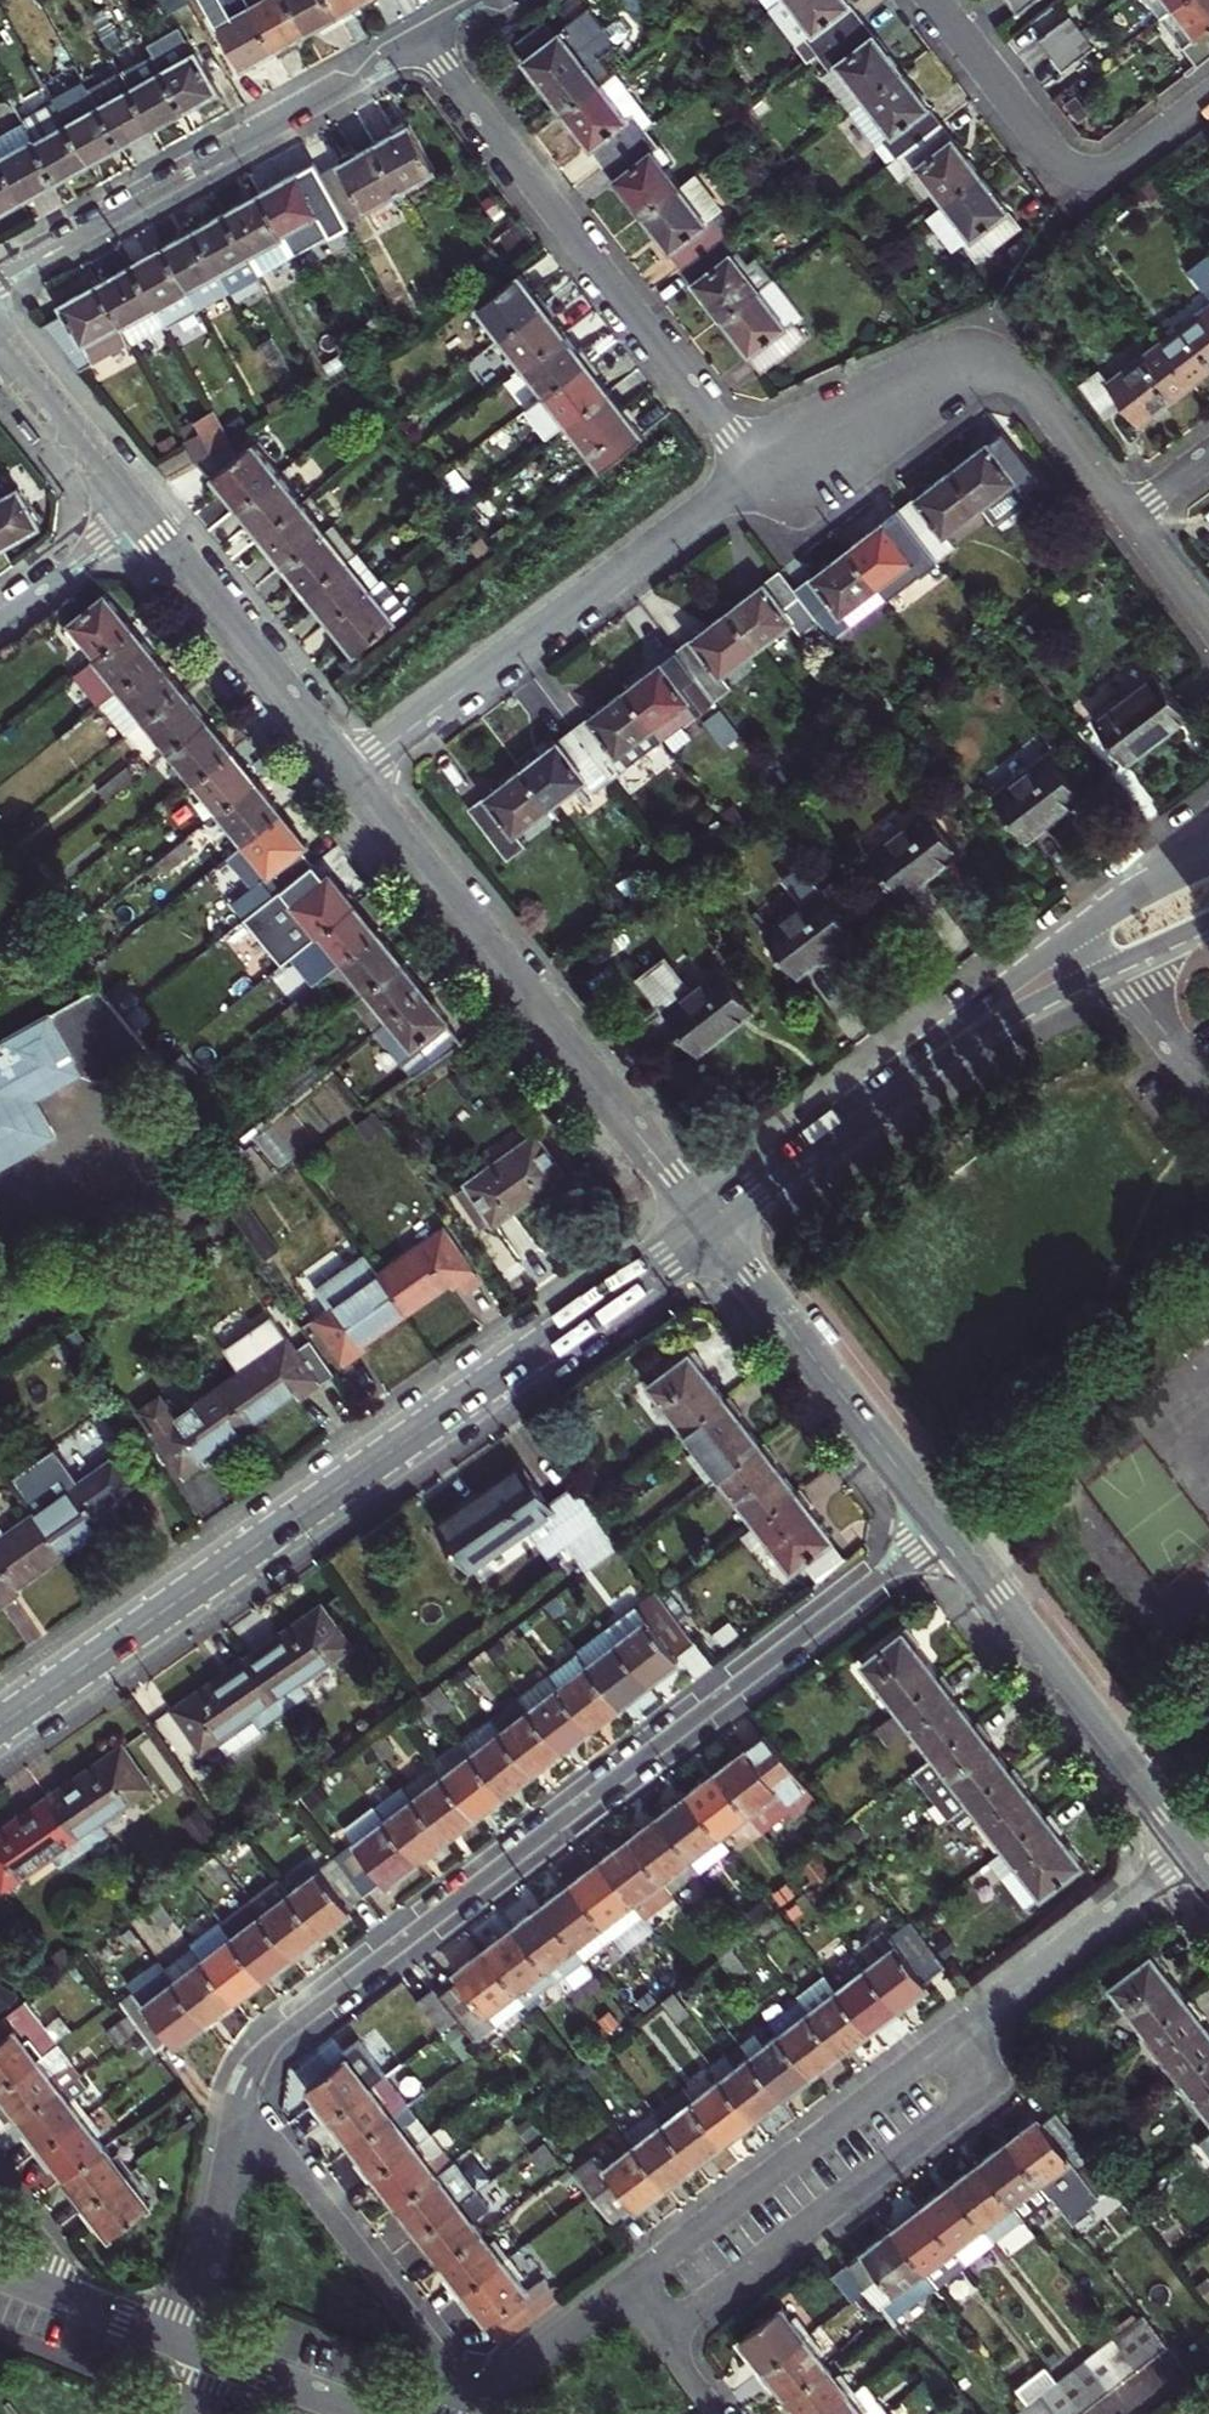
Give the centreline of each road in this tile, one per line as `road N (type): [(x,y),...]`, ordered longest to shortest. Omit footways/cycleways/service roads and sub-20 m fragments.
road 1 (residential): [(192,2349),(245,2093),(265,2055),(945,1530)]
road 2 (tertiary): [(0,1727),(709,1226)]
road 3 (tertiary): [(709,1226),(347,774)]
road 4 (residential): [(425,38),(756,469)]
road 5 (residential): [(347,774),(756,469)]
road 6 (residential): [(425,38),(368,77),(0,281)]
road 7 (residential): [(756,469),(890,386),(941,367),(988,366),(1032,392),(1128,521)]
road 8 (residential): [(660,2336),(971,2099),(982,2067),(961,2027)]
road 9 (residential): [(623,2284),(961,2027)]
road 10 (tertiary): [(945,1530),(1190,1853)]
road 11 (tertiary): [(709,1226),(945,1530)]
road 12 (residential): [(1208,101),(1120,167),(1070,170),(935,0)]
road 13 (tertiary): [(1208,860),(1060,947),(918,1066)]
road 14 (tertiary): [(347,774),(137,516)]
road 15 (tertiary): [(918,1066),(1208,923)]
road 16 (residential): [(961,2027),(1190,1853)]
road 17 (tertiary): [(918,1066),(709,1226)]
road 18 (tertiary): [(137,516),(7,353)]
road 19 (residential): [(464,2413),(469,2401),(623,2284)]
road 20 (residential): [(0,2274),(192,2349)]
road 21 (residential): [(137,516),(0,619)]
road 22 (residential): [(217,2360),(360,2413)]
road 23 (residential): [(1128,521),(1208,623)]

